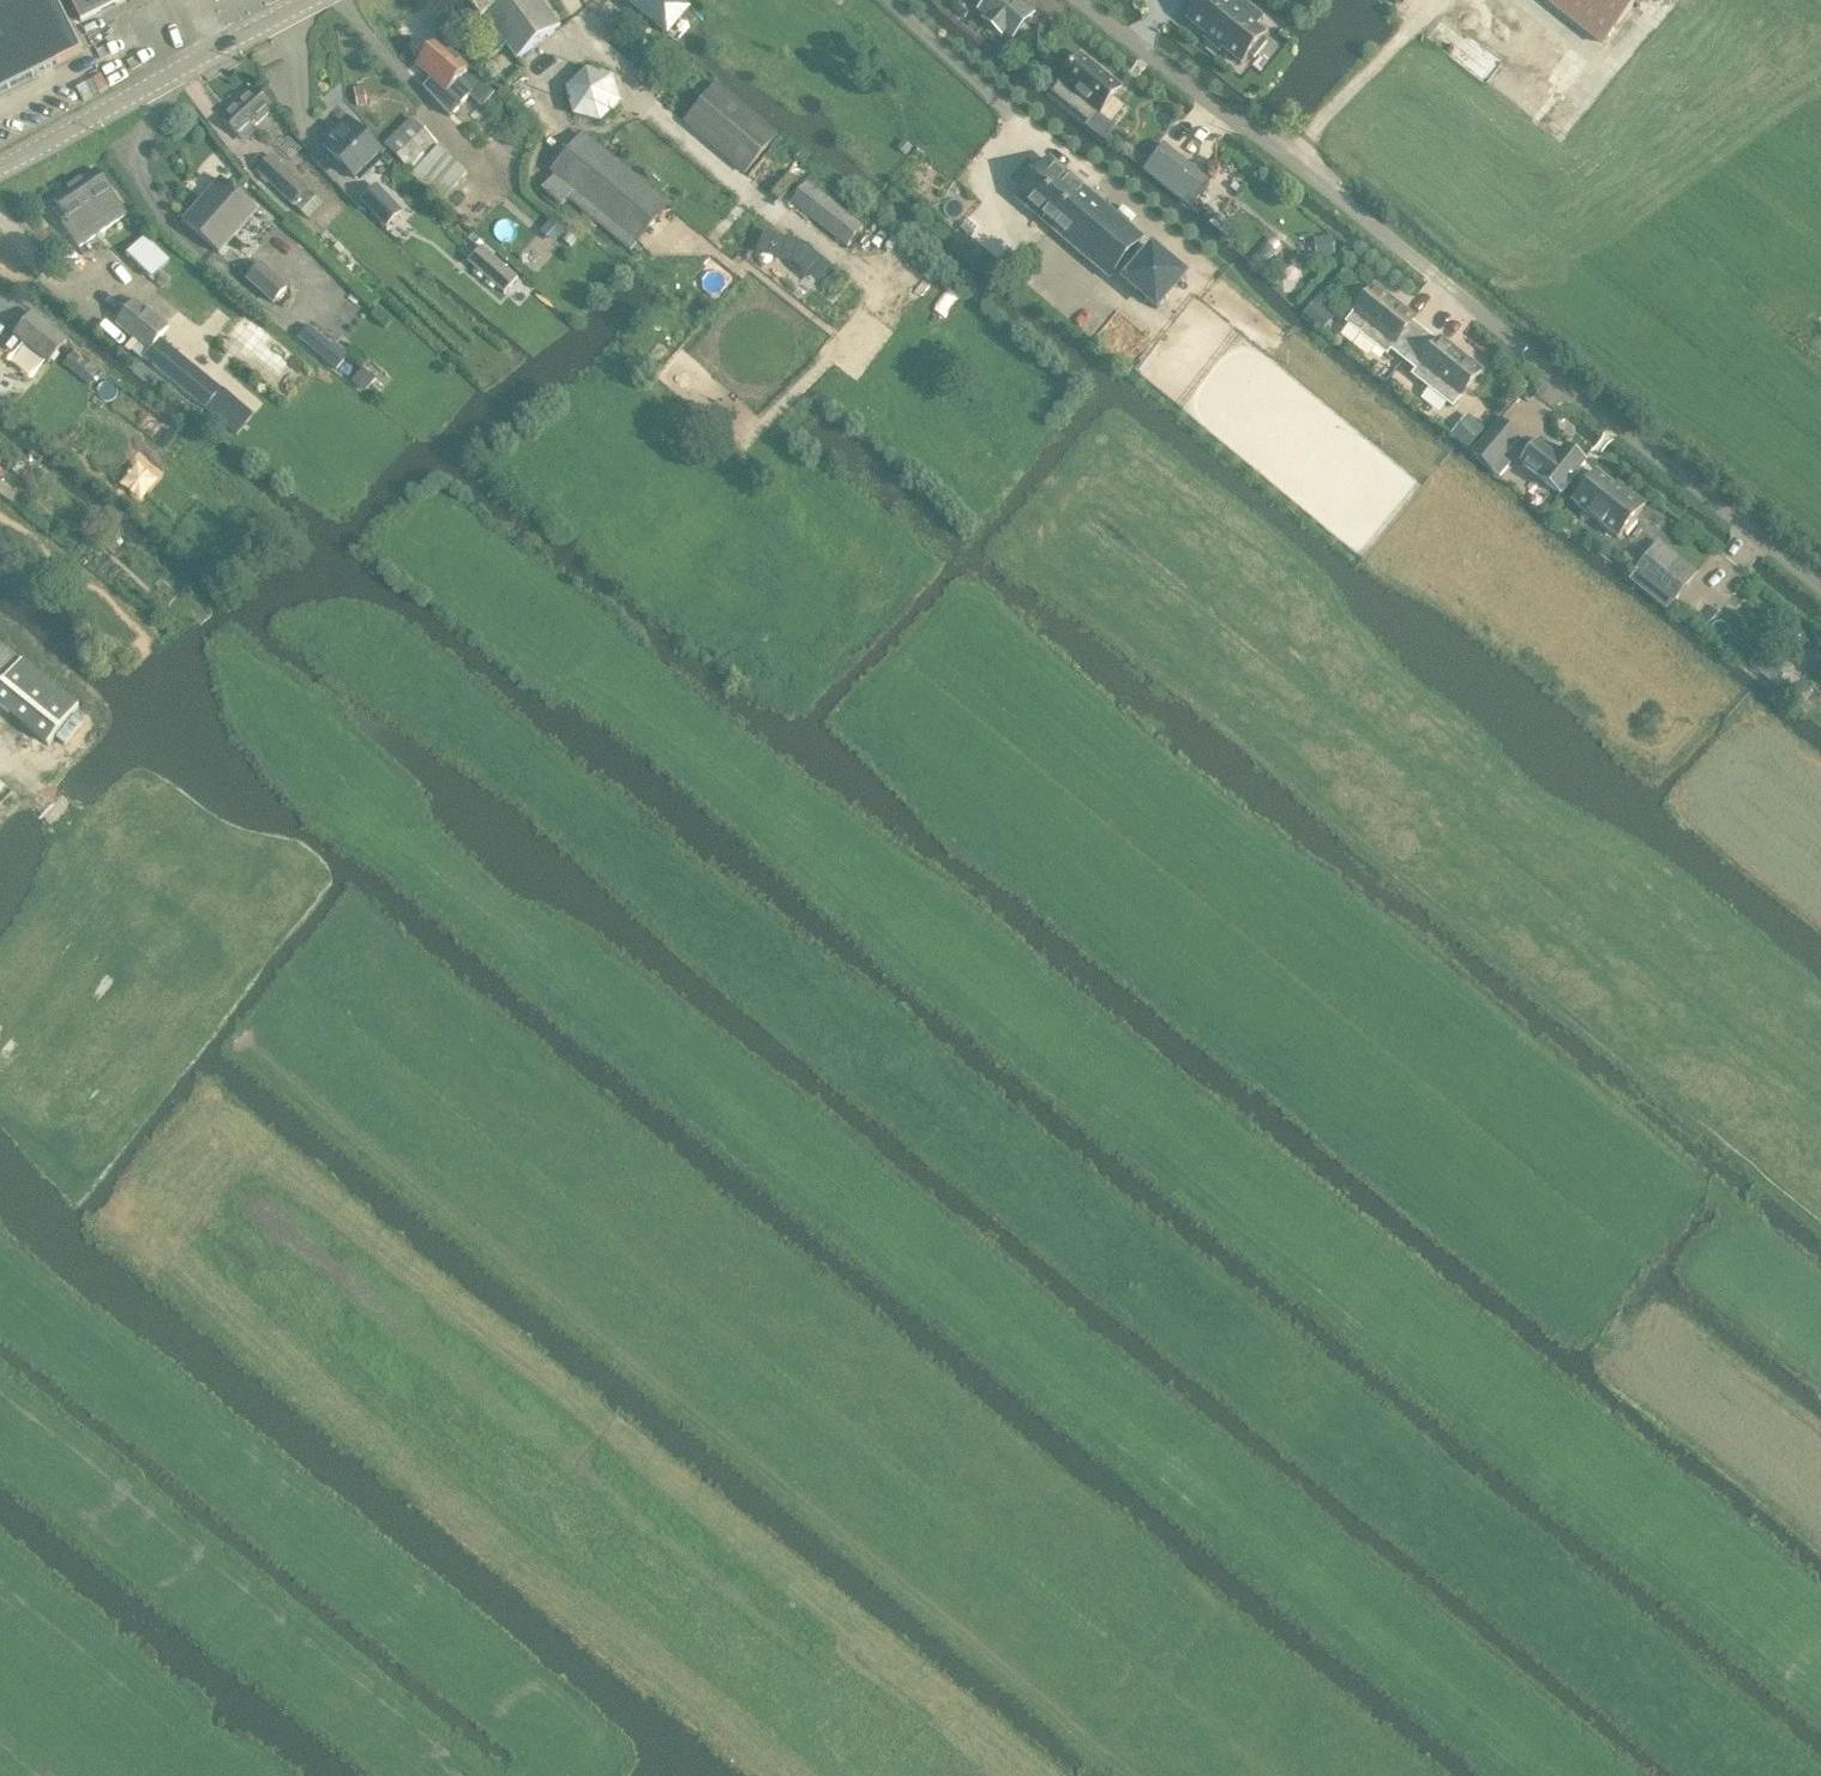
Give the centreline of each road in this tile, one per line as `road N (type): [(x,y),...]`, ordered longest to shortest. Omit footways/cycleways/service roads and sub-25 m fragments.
road 1 (track): [(1131,1775),(388,1178),(225,1016),(61,817),(0,760)]
road 2 (unclassified): [(1820,587),(1378,229),(1079,0)]
road 3 (unclassified): [(305,0),(0,165)]

